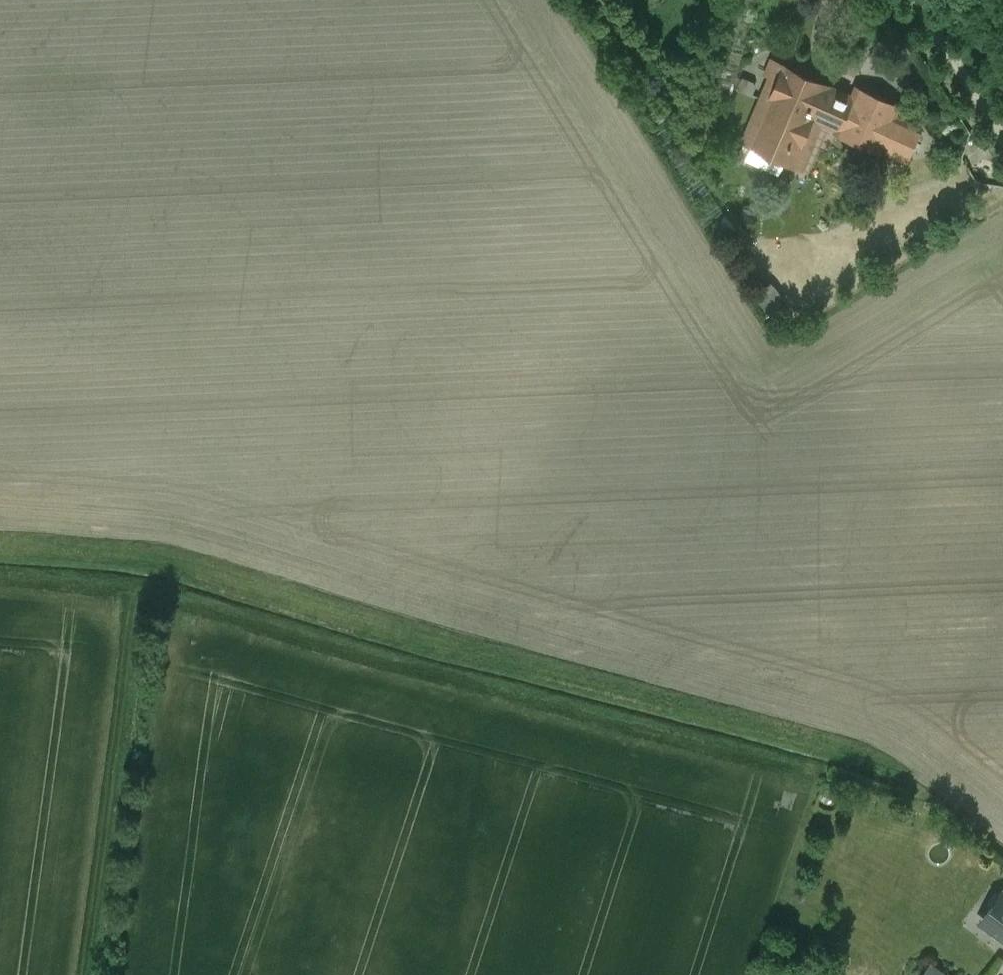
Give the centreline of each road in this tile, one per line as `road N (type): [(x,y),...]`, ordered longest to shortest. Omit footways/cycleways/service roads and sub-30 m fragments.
road 1 (unclassified): [(1002,139),(916,0)]

